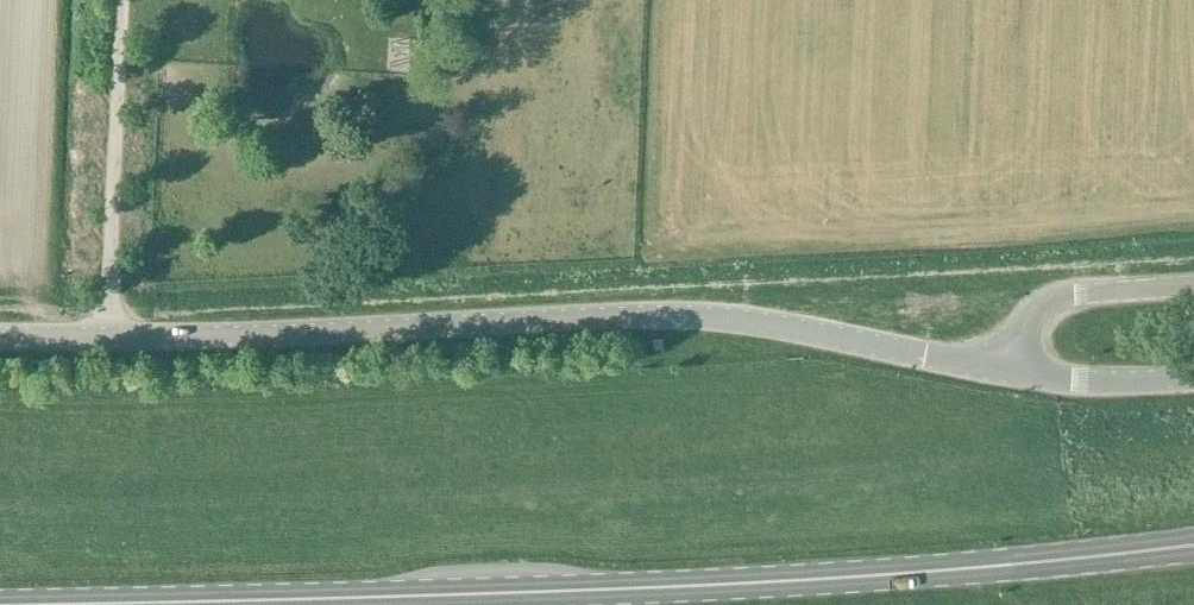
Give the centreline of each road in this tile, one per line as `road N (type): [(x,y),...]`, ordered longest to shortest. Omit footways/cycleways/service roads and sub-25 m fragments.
road 1 (primary): [(46,604),(639,588),(996,565),(1193,543)]
road 2 (unclassified): [(0,338),(692,316),(1007,371)]
road 3 (unclassified): [(1007,371),(1025,322),(1062,295),(1193,281)]
road 4 (unclassified): [(1007,371),(1193,376)]

